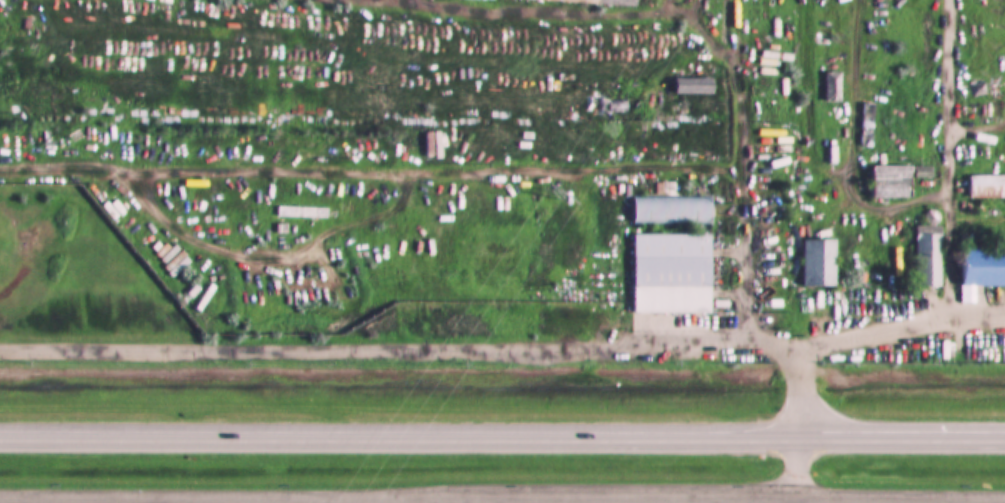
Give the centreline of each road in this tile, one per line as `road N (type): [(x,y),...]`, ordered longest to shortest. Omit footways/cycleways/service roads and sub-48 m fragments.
road 1 (trunk): [(1004,439),(0,438)]
road 2 (track): [(0,350),(751,347)]
road 3 (trunk): [(0,502),(322,502)]

